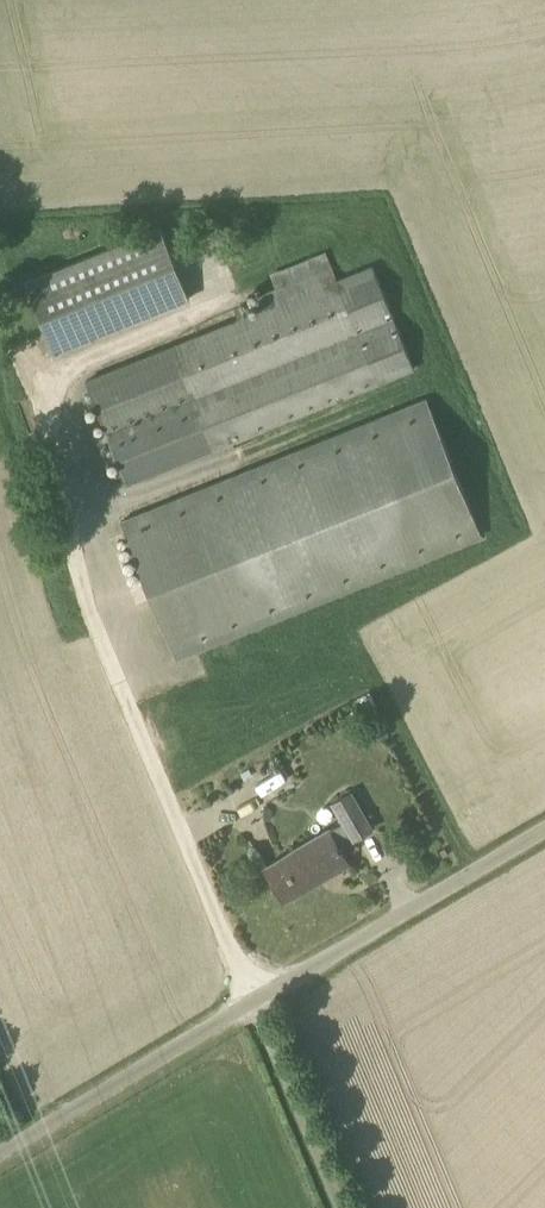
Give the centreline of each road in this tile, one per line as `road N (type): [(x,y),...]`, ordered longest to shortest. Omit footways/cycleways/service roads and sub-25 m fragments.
road 1 (unclassified): [(0,1150),(544,828)]
road 2 (track): [(0,260),(38,383)]

